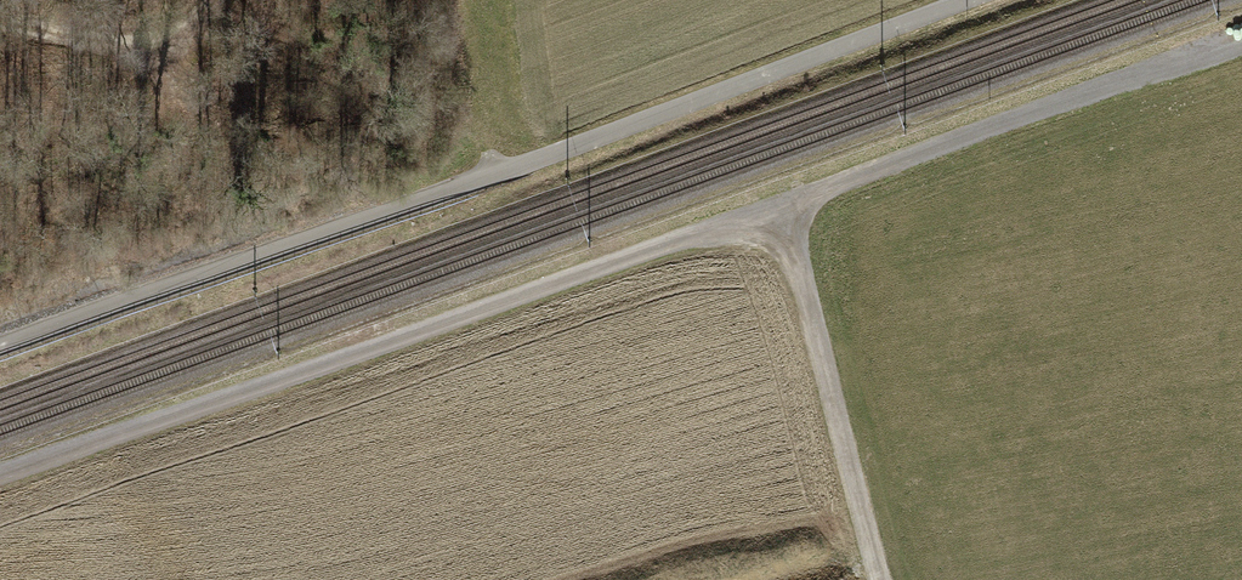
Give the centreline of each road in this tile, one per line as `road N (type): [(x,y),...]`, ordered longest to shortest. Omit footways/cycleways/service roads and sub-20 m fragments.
road 1 (track): [(0,476),(1241,35)]
road 2 (track): [(968,0),(0,347)]
road 3 (track): [(883,579),(776,203)]
road 4 (track): [(0,24),(120,45),(203,20),(215,0)]

